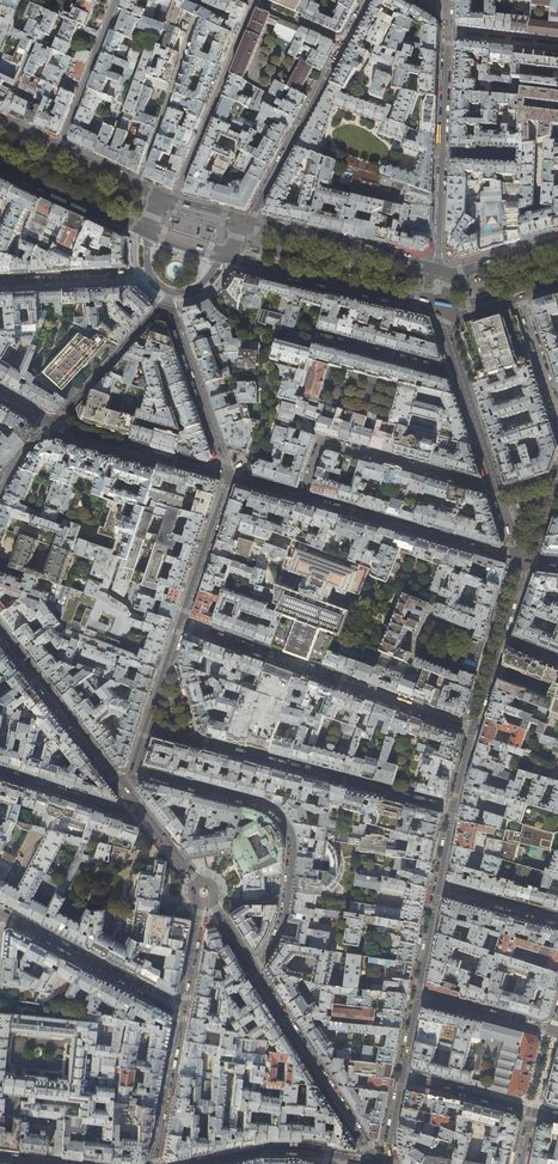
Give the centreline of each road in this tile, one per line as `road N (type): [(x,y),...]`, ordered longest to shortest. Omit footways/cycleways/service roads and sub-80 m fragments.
road 1 (residential): [(133,772),(260,804),(289,828),(285,910),(254,970)]
road 2 (residential): [(148,728),(454,808)]
road 3 (residential): [(473,730),(181,623)]
road 4 (residential): [(518,560),(229,477)]
road 5 (tertiary): [(384,1163),(254,970)]
road 6 (primary): [(217,259),(440,311)]
road 7 (residential): [(174,200),(256,4)]
road 8 (residential): [(502,509),(440,311)]
road 9 (residential): [(346,41),(249,221)]
road 10 (residential): [(181,1009),(0,914)]
road 11 (tertiary): [(127,792),(0,632)]
road 12 (primary): [(437,268),(249,221)]
road 13 (tertiary): [(382,1163),(299,1149),(194,1163)]
road 14 (residential): [(229,477),(54,424)]
road 15 (residential): [(175,315),(229,477)]
road 16 (residential): [(116,0),(59,149)]
road 17 (primary): [(0,170),(144,236)]
road 18 (residential): [(181,1009),(151,1163)]
road 19 (residential): [(229,477),(181,623)]
road 20 (residential): [(151,276),(0,284)]
road 21 (residential): [(54,424),(153,313)]
road 22 (residential): [(417,996),(555,1032)]
road 23 (residential): [(444,154),(448,13)]
road 24 (residential): [(533,1111),(401,1076)]
road 25 (primary): [(174,200),(59,149)]
road 26 (primary): [(557,238),(455,271),(437,268)]
road 27 (residential): [(557,921),(438,888)]
road 28 (residential): [(557,413),(521,296)]
road 29 (residential): [(0,771),(114,809)]

